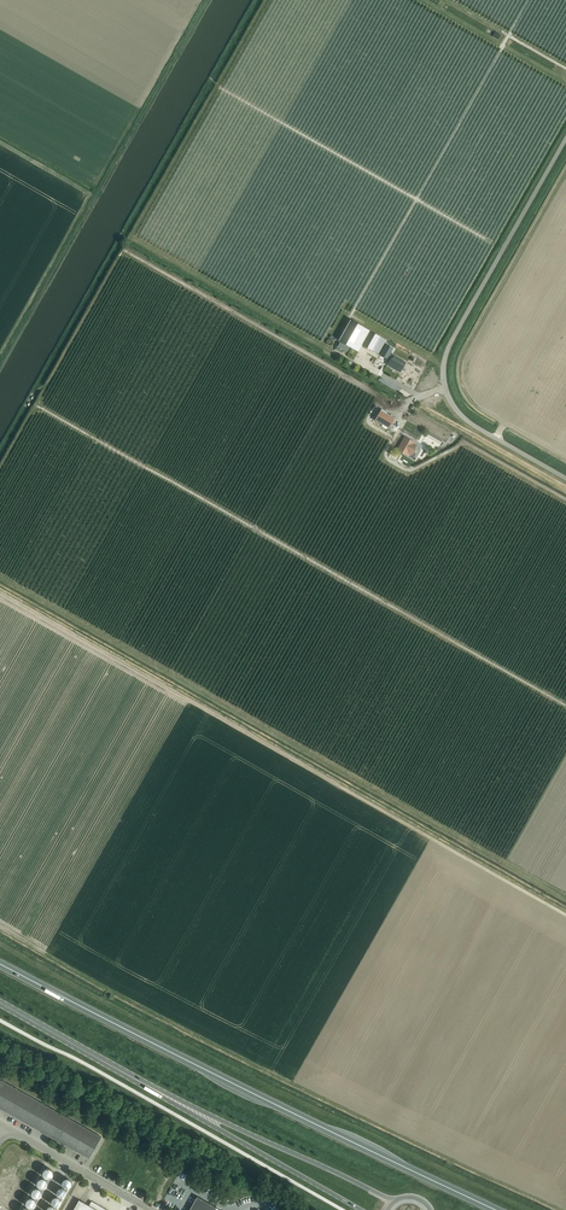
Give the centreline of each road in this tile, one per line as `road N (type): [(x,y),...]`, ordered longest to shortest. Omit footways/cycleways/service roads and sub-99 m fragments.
road 1 (trunk): [(496,1209),(0,964)]
road 2 (unclassified): [(565,479),(466,420),(452,403),(444,370),(457,333),(565,141)]
road 3 (secondary): [(394,1202),(183,1106)]
road 4 (secondary): [(183,1106),(0,1003)]
road 5 (secondary): [(183,1106),(361,1209)]
road 6 (unclassified): [(150,1209),(4,1126)]

